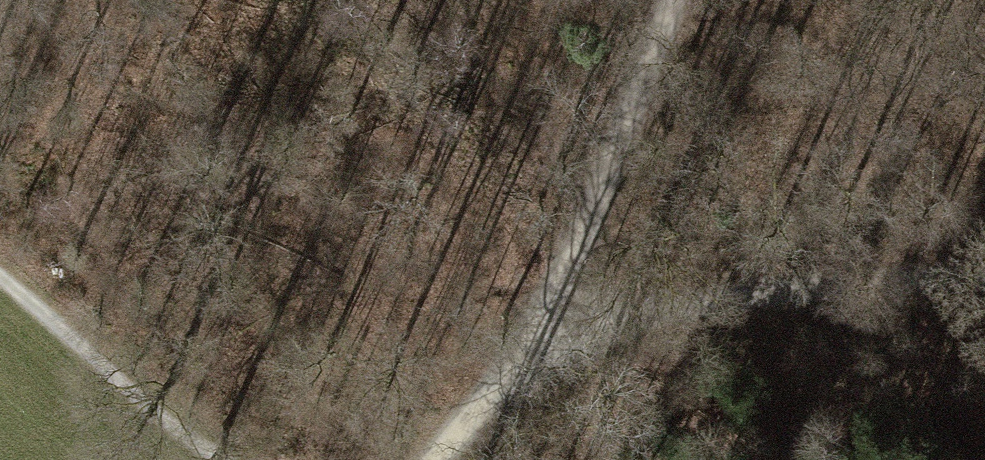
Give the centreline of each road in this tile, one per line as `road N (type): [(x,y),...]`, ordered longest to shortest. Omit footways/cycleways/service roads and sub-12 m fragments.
road 1 (track): [(437,459),(541,345),(669,0)]
road 2 (track): [(984,276),(693,302),(541,345)]
road 3 (track): [(220,459),(0,281)]

